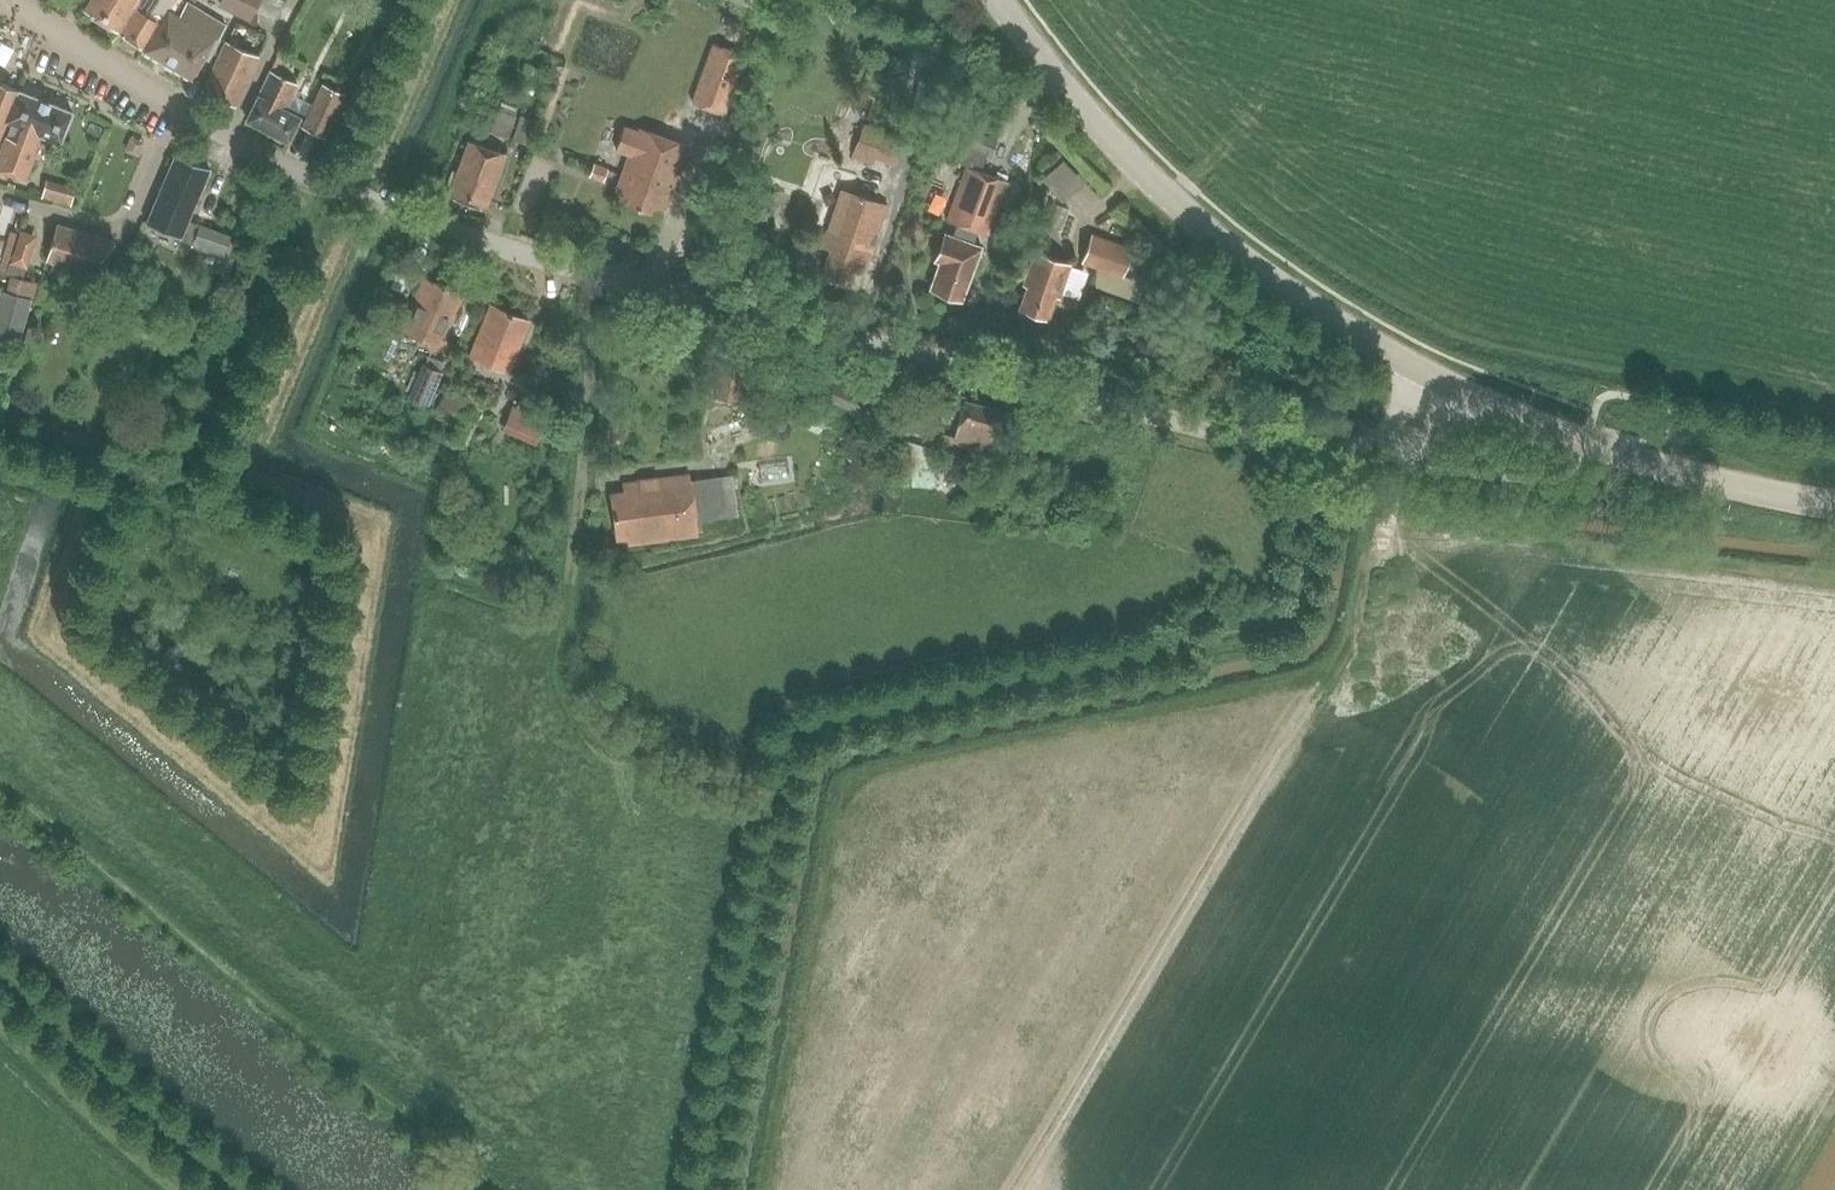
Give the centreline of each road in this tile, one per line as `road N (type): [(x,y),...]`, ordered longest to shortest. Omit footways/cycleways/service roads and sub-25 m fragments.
road 1 (unclassified): [(1449,387),(1385,453),(1336,457),(586,271)]
road 2 (secondary): [(1449,387),(1330,319),(1234,248),(1087,108),(999,0)]
road 3 (secondary): [(1834,508),(1583,443),(1449,387)]
road 4 (unclassified): [(586,271),(343,192),(231,138)]
road 5 (residential): [(570,610),(591,346),(586,271)]
road 6 (residential): [(178,112),(124,224),(100,228),(0,198)]
road 7 (unclassified): [(178,112),(15,0)]
road 8 (residential): [(231,138),(298,0)]

